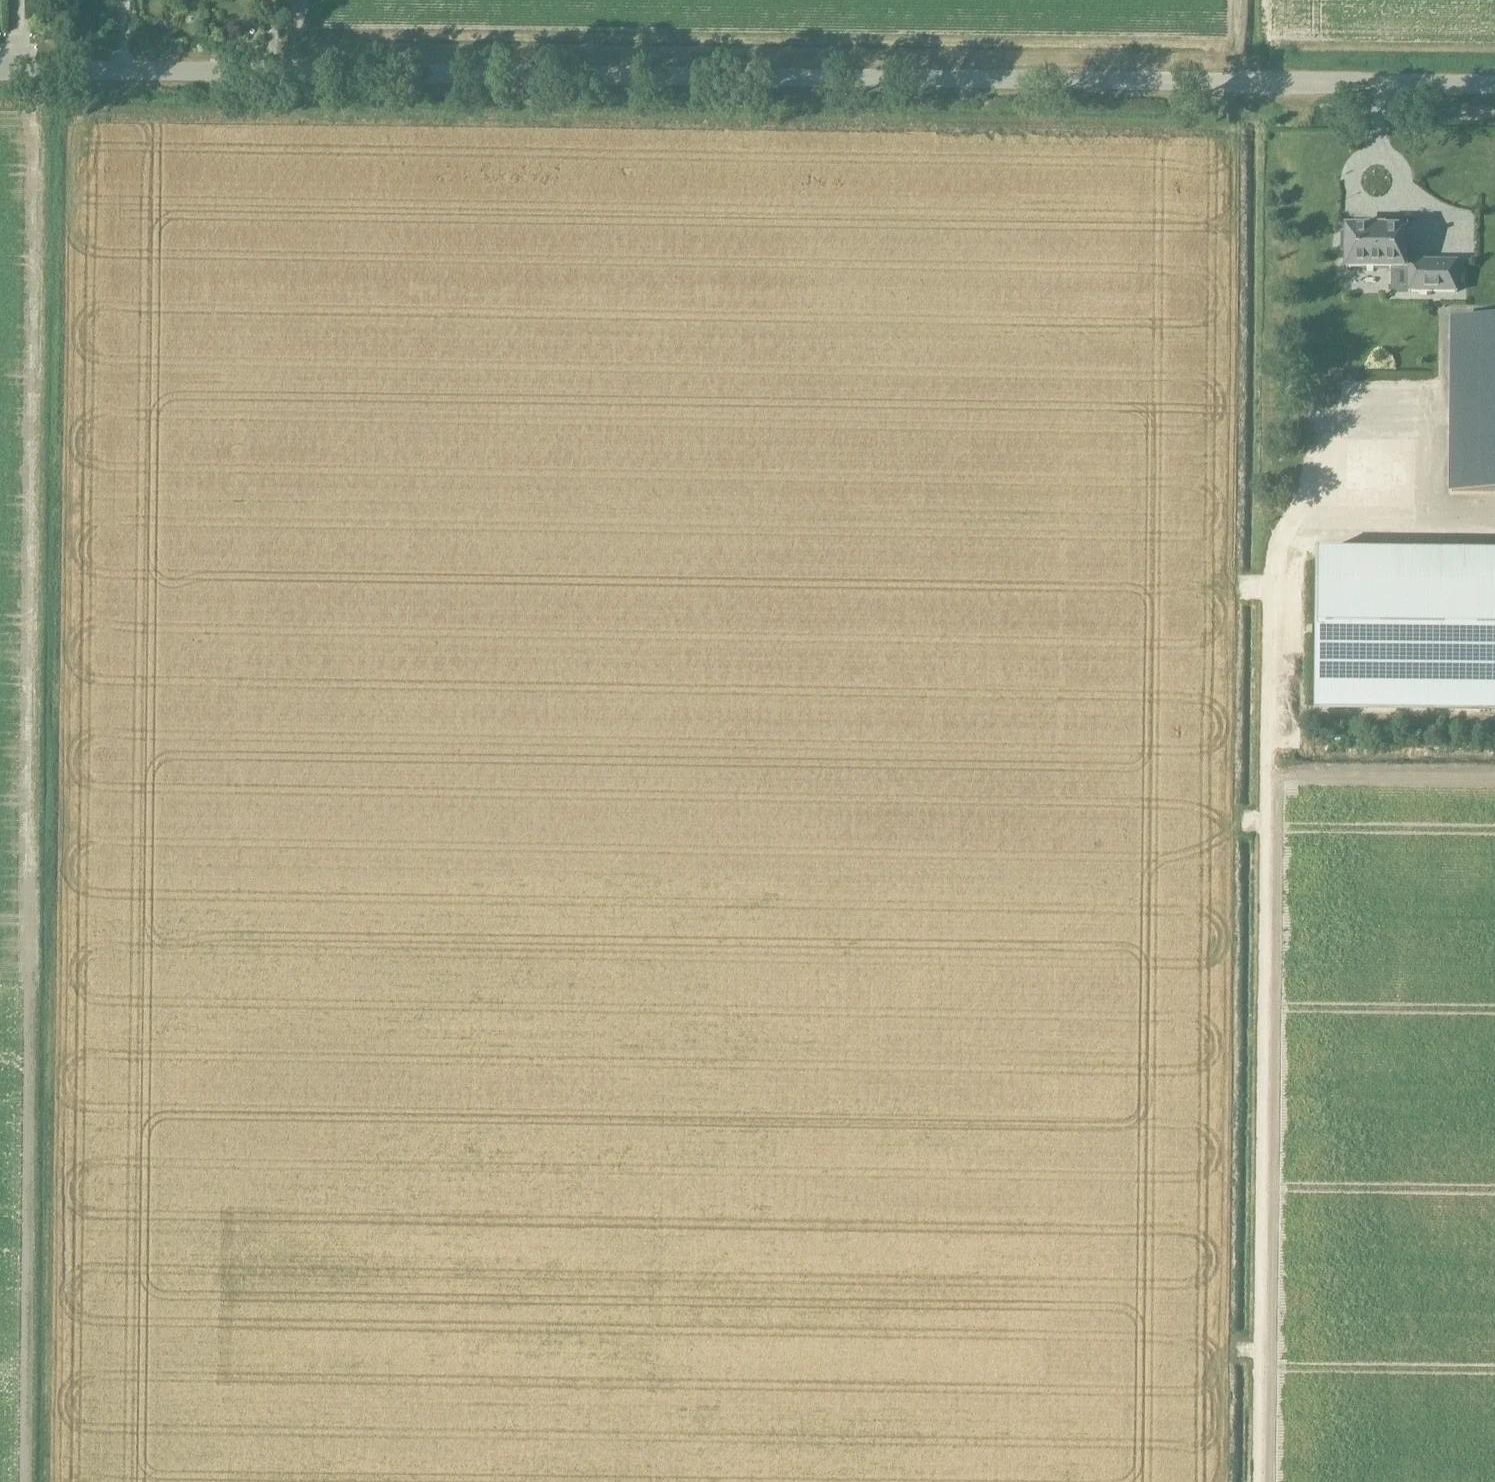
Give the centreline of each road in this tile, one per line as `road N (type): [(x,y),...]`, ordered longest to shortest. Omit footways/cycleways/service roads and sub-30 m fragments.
road 1 (unclassified): [(1494,84),(0,69)]

